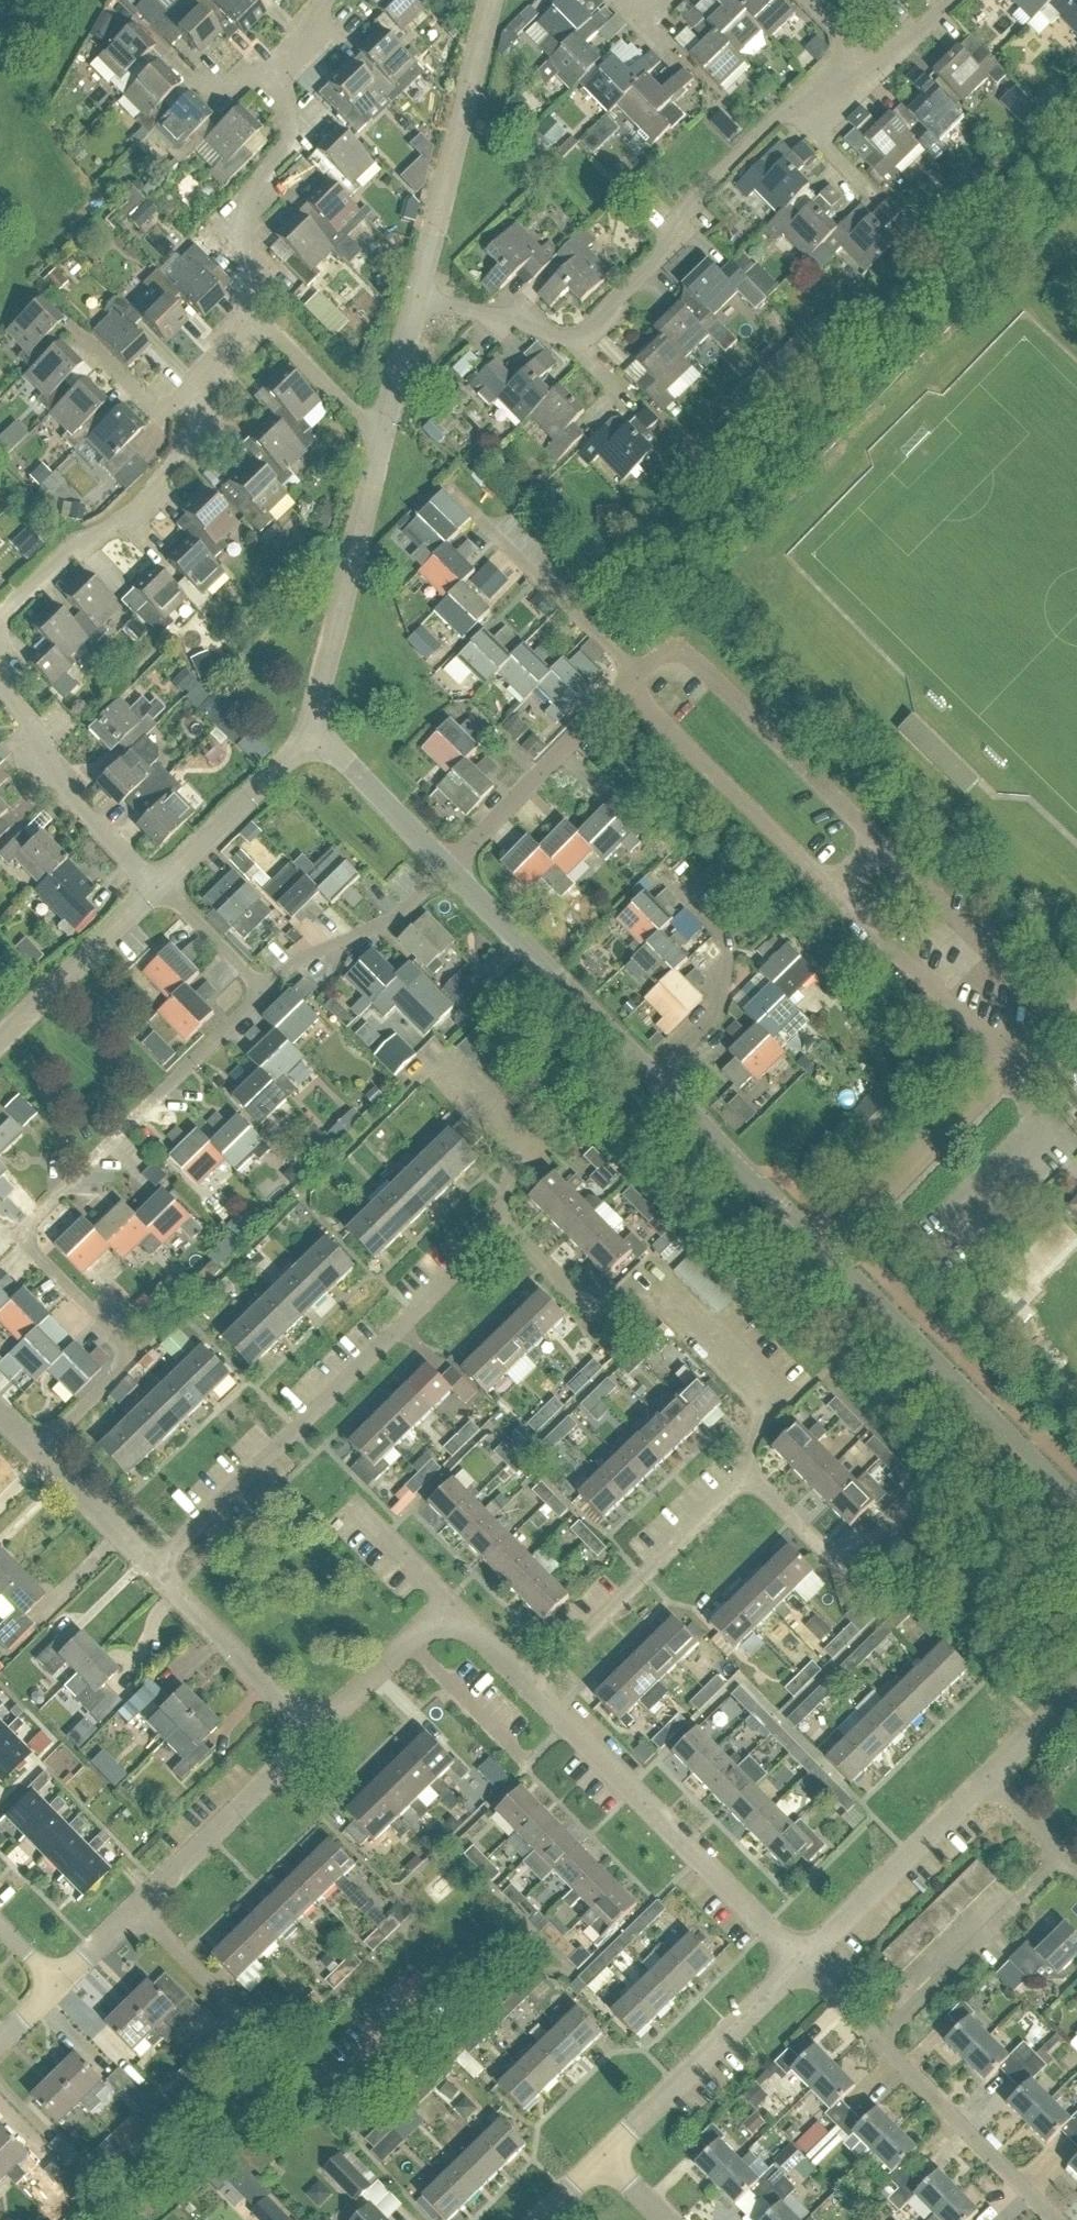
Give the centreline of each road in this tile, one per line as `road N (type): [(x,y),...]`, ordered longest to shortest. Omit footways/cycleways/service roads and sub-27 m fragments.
road 1 (residential): [(37,1453),(135,1360),(20,1239),(264,990)]
road 2 (residential): [(533,1688),(741,1483),(769,1499),(849,1577),(924,1508)]
road 3 (residential): [(154,1571),(501,1227)]
road 4 (residential): [(801,1966),(533,1688)]
road 5 (residential): [(56,1984),(312,1731)]
road 6 (unclassified): [(1076,1510),(827,1251)]
road 7 (residential): [(576,346),(683,234),(671,224),(784,109),(803,125)]
road 8 (residential): [(876,842),(674,641),(638,676)]
road 9 (residential): [(0,619),(65,550),(118,526),(195,439),(198,383)]
road 10 (unclassified): [(415,298),(489,0)]
road 11 (unclassified): [(316,734),(319,686),(378,438)]
road 12 (unclassified): [(653,1081),(447,865)]
road 13 (residential): [(252,315),(258,275),(224,232),(303,131),(263,81)]
road 14 (residential): [(831,887),(630,685)]
road 15 (residential): [(604,2159),(801,1966)]
road 16 (residential): [(801,1966),(991,1778)]
road 17 (residential): [(827,1251),(1012,1064)]
road 18 (residential): [(876,2039),(1062,1858)]
road 19 (residential): [(156,887),(50,782),(32,725),(0,687)]
road 20 (residential): [(630,685),(447,865)]
road 21 (residential): [(1056,2219),(876,2039)]
road 22 (residential): [(1012,1064),(831,887)]
road 23 (residential): [(1057,1018),(876,842)]
road 24 (unclassified): [(827,1251),(653,1081)]
road 25 (residential): [(653,1081),(717,1014),(731,941),(681,893)]
road 26 (residential): [(447,865),(390,923),(295,963),(264,990)]
road 27 (residential): [(312,1731),(154,1571)]
road 28 (unclassified): [(156,887),(316,734)]
road 29 (residential): [(638,676),(481,522)]
road 30 (unclassified): [(0,1039),(156,887)]
road 31 (residential): [(664,1290),(636,1307),(586,1312),(501,1227)]
road 32 (residential): [(501,1227),(514,1178),(504,1130),(442,1067)]
road 33 (unclassified): [(447,865),(316,734)]
road 34 (residential): [(312,1731),(449,1608)]
road 35 (residential): [(378,438),(252,315)]
road 36 (residential): [(415,298),(536,325),(576,346)]
road 37 (residential): [(73,332),(162,413),(198,383)]
road 38 (residential): [(154,1571),(37,1453)]
road 39 (residential): [(264,990),(156,887)]
road 40 (unclassified): [(378,438),(415,298)]
road 41 (residential): [(449,1608),(353,1507)]
road 42 (residential): [(858,62),(872,74),(949,0)]
road 43 (residential): [(991,1778),(1076,1690)]

